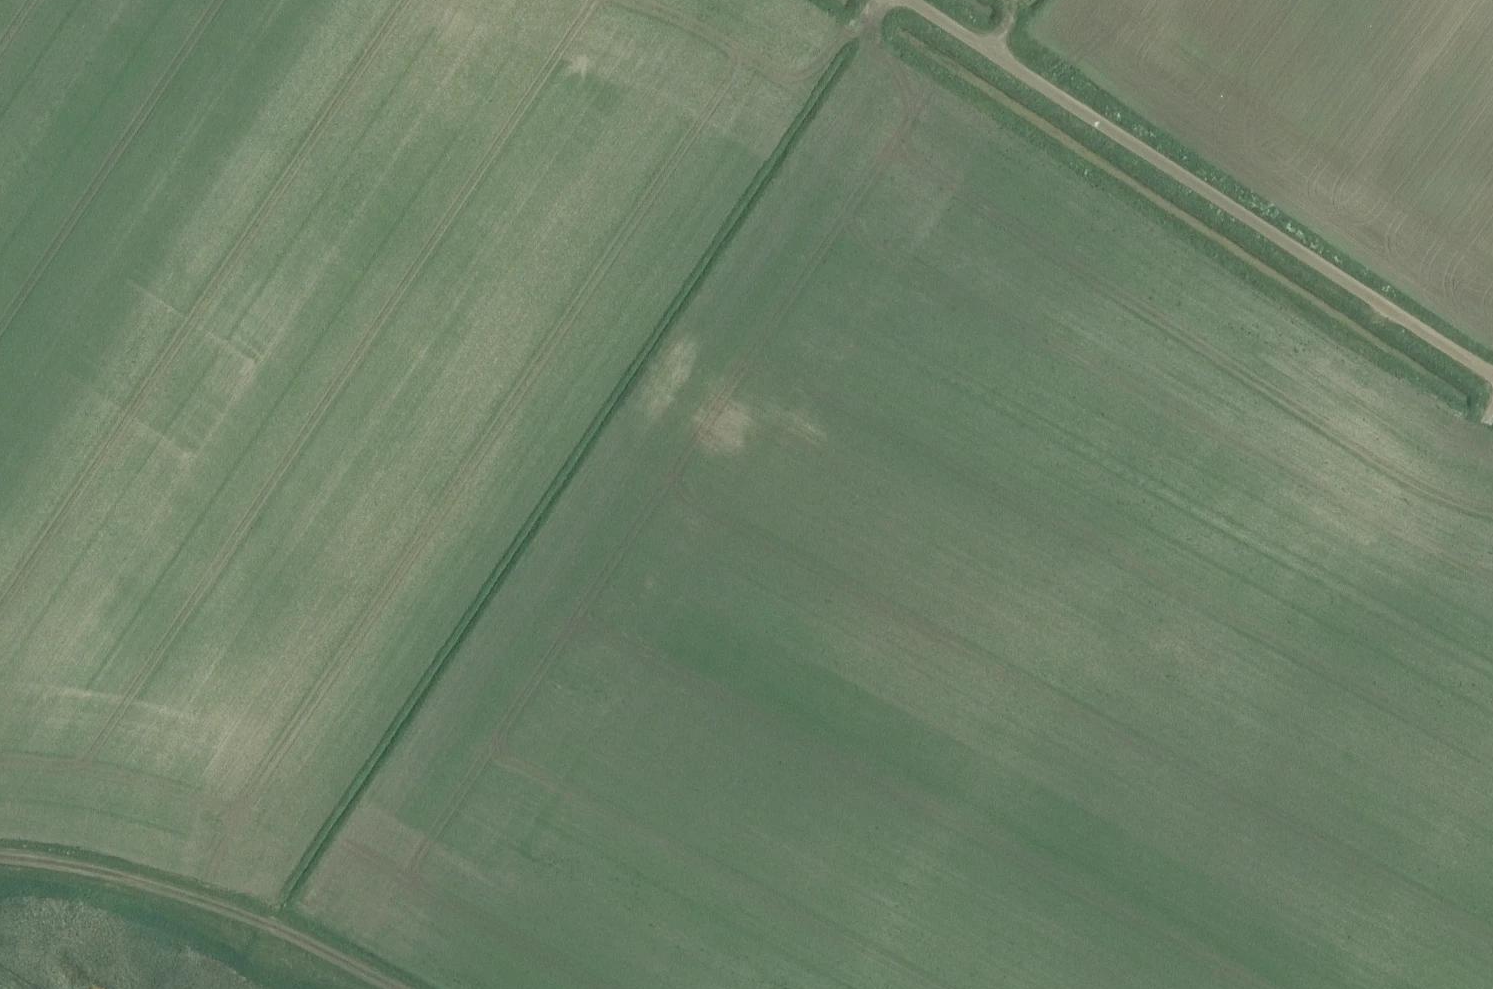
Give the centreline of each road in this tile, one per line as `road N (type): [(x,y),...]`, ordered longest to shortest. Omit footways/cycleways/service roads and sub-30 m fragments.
road 1 (unclassified): [(912,0),(1492,370)]
road 2 (track): [(400,988),(228,908),(148,882),(0,856)]

